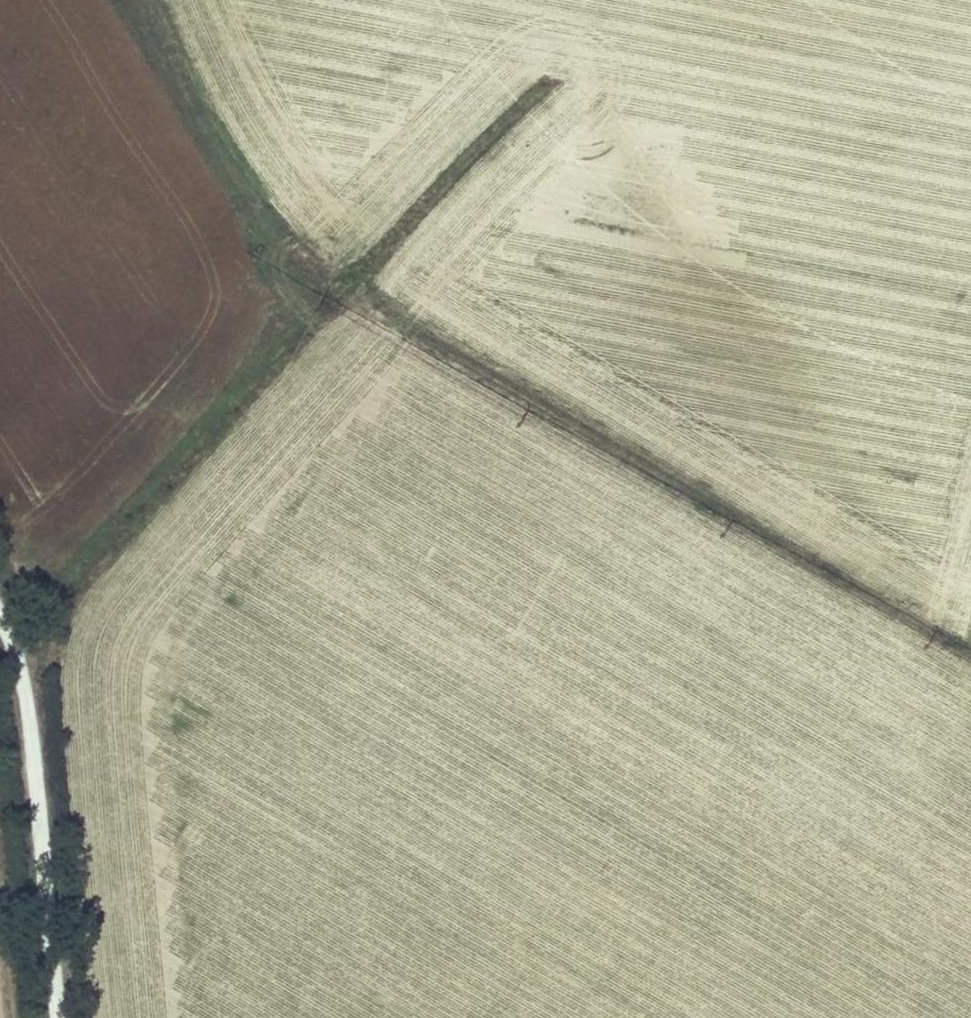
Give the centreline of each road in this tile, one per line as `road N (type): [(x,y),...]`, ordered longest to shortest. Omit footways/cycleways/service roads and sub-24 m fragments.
road 1 (track): [(55,1017),(20,680),(0,618)]

